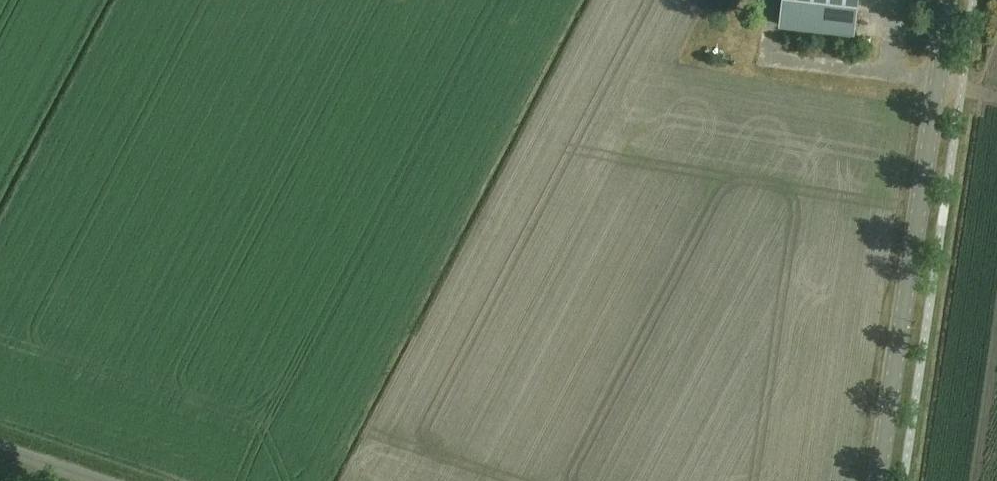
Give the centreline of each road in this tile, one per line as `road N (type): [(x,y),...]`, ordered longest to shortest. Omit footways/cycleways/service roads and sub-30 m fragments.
road 1 (tertiary): [(878,480),(950,0)]

